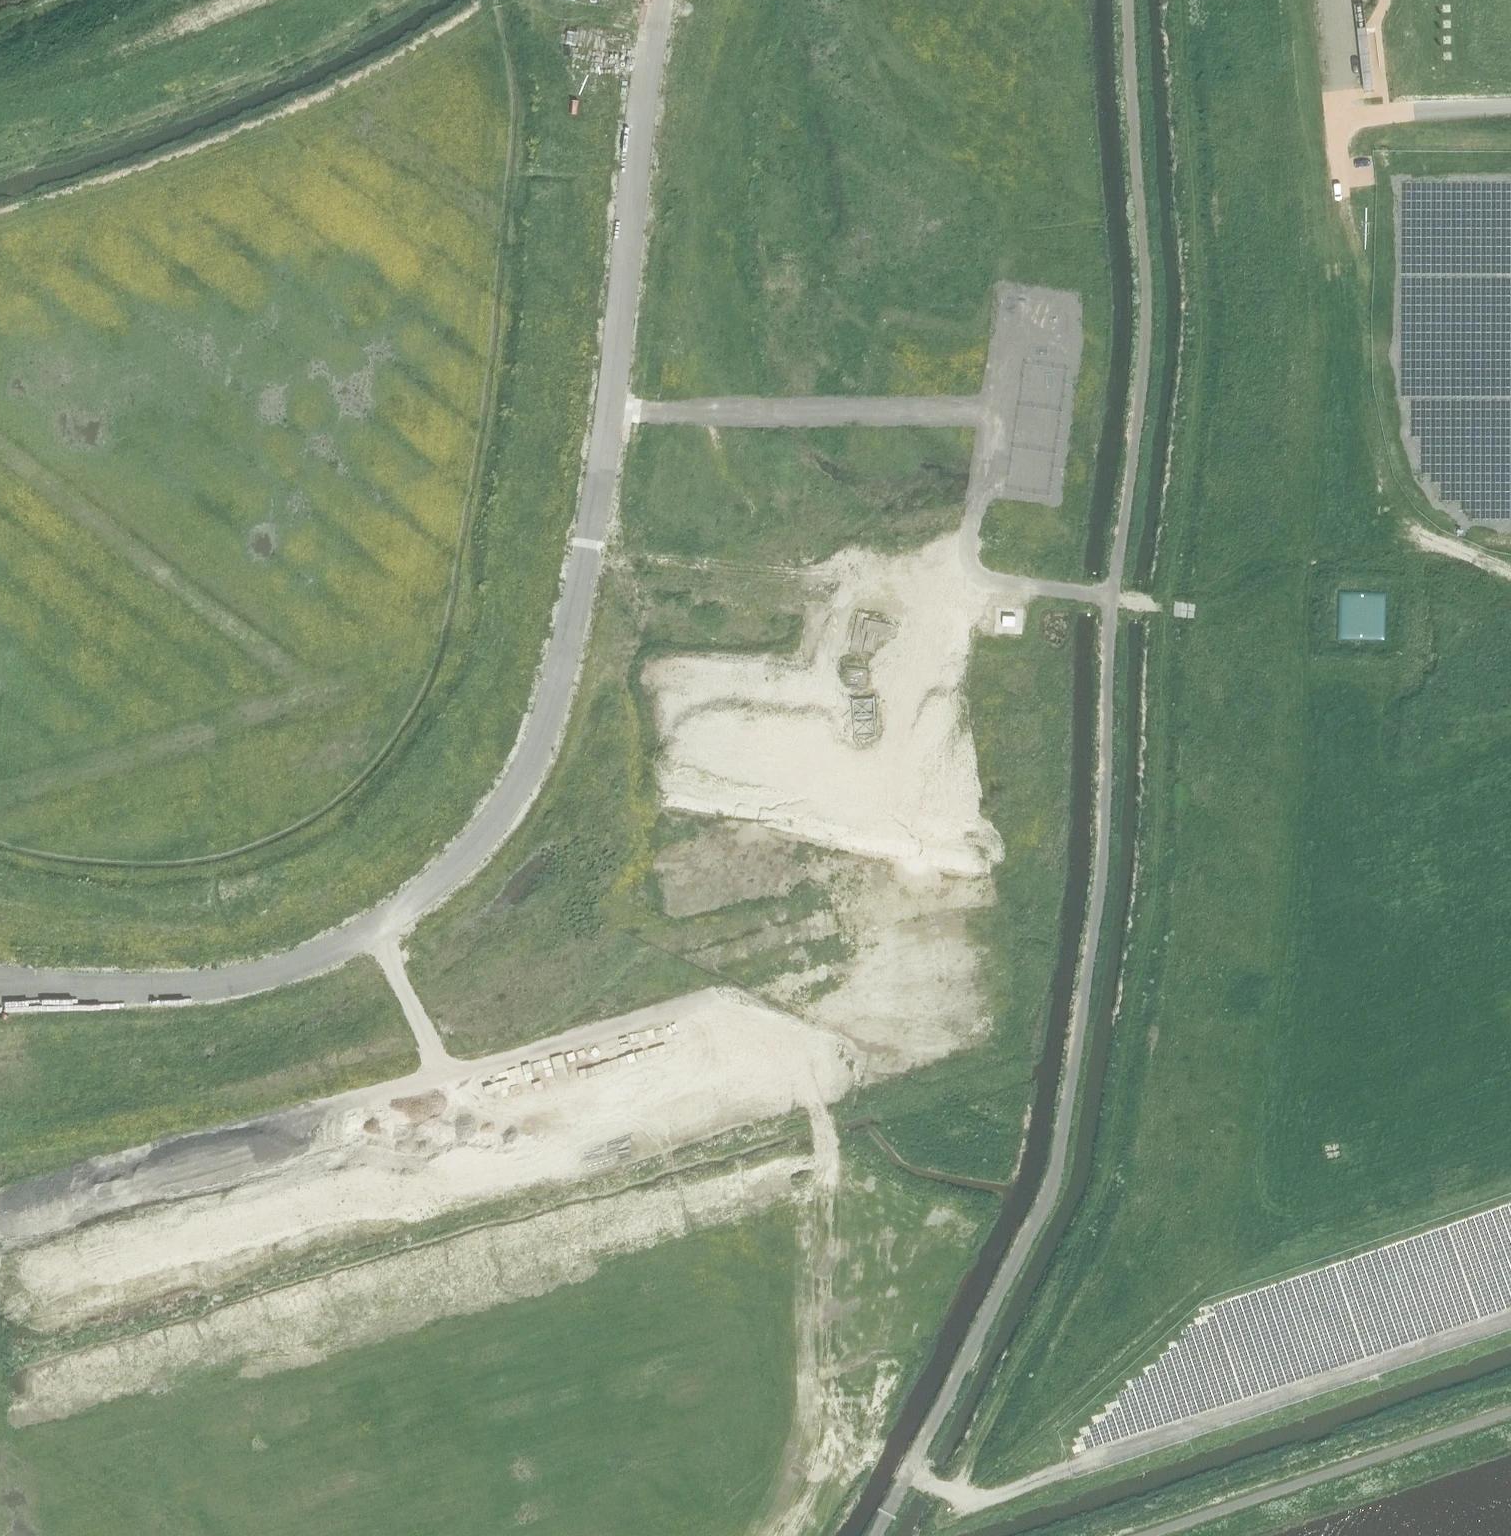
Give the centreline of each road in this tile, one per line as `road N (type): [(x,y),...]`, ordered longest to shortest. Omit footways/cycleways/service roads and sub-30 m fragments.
road 1 (track): [(877,1535),(1055,1181),(1069,1108),(1109,778),(1113,600),(1152,289),(1128,0)]
road 2 (track): [(955,1496),(1097,1190),(1151,897),(1163,606),(1200,307),(1179,0)]
road 3 (unclassified): [(661,0),(590,536),(553,696),(523,777),(448,872),(383,922),(320,955),(207,985),(66,989)]
road 4 (track): [(328,1105),(660,1011),(687,1013),(702,1029),(703,1053),(690,1073),(542,1106),(499,1109),(465,1092)]
road 5 (track): [(964,1498),(1260,1242),(1312,1214),(1510,1144)]
road 6 (track): [(910,1473),(955,1496),(993,1499),(1510,1317)]
road 7 (track): [(1510,574),(1414,530),(1369,452),(1359,253),(1343,196)]
road 8 (track): [(394,0),(323,46),(233,85),(0,163)]
road 9 (track): [(660,1011),(707,1008),(751,1022),(790,1057),(828,1152)]
road 10 (track): [(465,1092),(431,1049),(374,927)]
road 11 (track): [(1338,138),(1510,142)]

